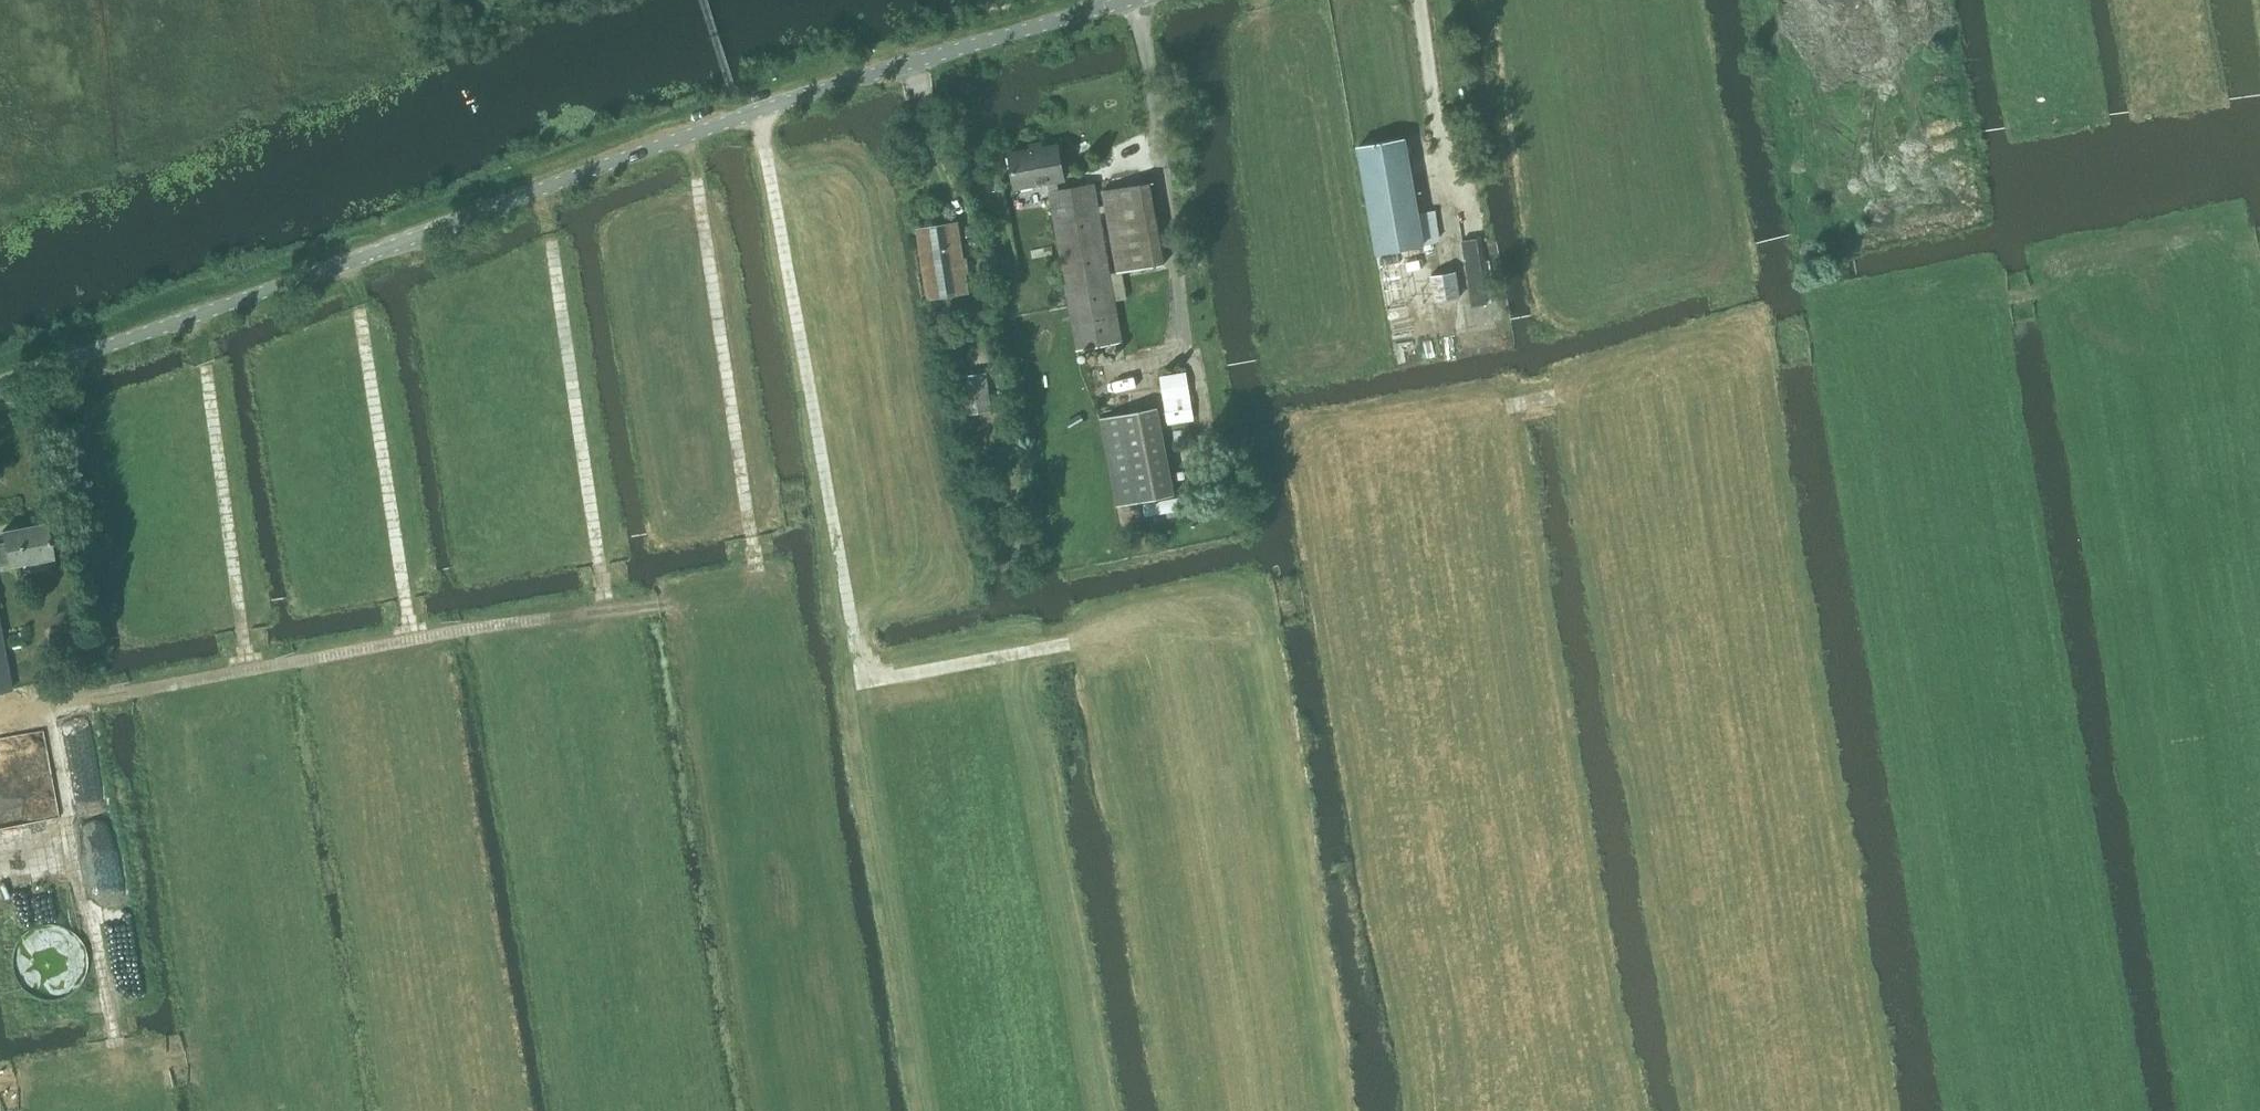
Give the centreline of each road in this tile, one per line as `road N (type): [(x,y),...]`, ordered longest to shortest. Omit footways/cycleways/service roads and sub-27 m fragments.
road 1 (unclassified): [(0,382),(744,117),(1128,0)]
road 2 (track): [(668,605),(0,715)]
road 3 (track): [(681,140),(696,176),(762,580)]
road 4 (track): [(536,193),(608,611)]
road 5 (track): [(342,261),(360,307),(410,642)]
road 6 (track): [(189,315),(206,365),(248,671)]
road 7 (track): [(49,706),(117,1053)]

